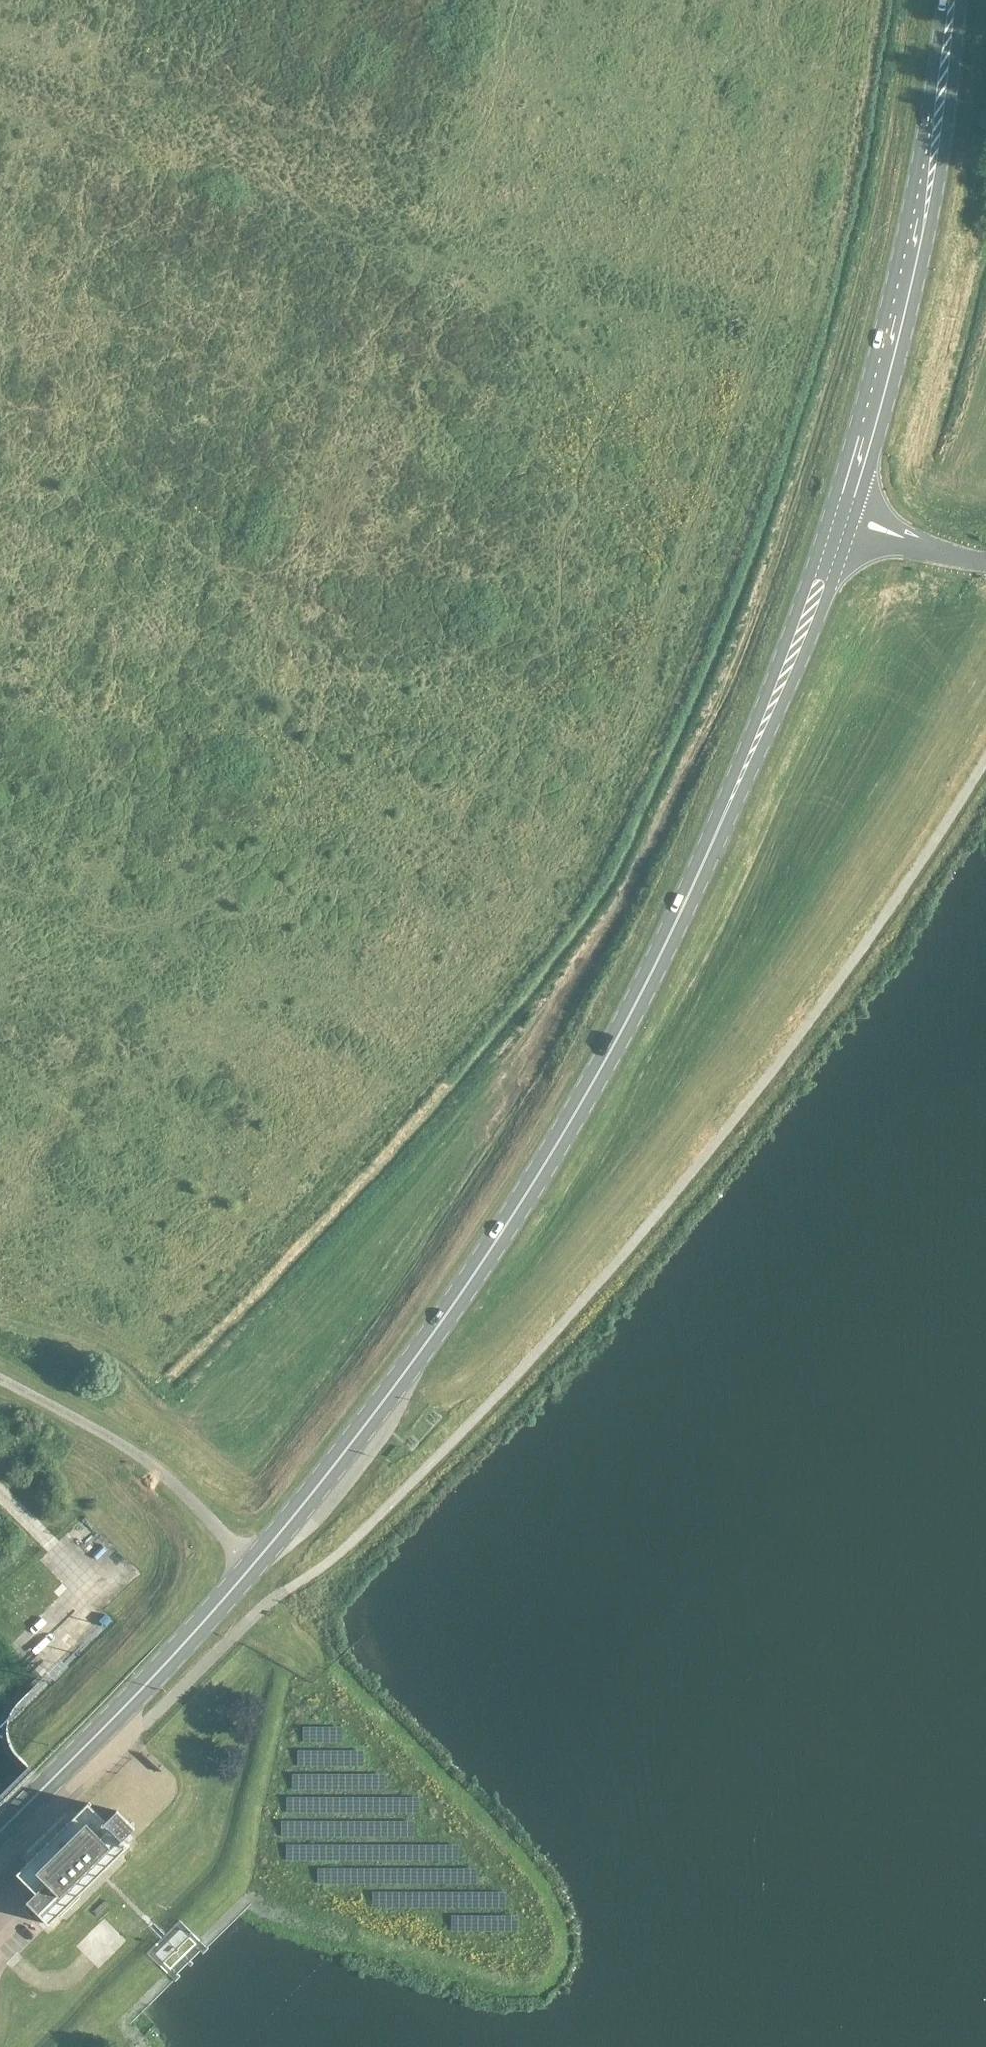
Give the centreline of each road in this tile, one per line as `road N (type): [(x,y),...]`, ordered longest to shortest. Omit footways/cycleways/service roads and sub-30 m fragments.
road 1 (primary): [(0,1832),(164,1665),(300,1509),(502,1232),(678,918),(784,678),(841,518)]
road 2 (primary): [(841,518),(923,225),(952,0)]
road 3 (unclassified): [(841,518),(985,558)]

